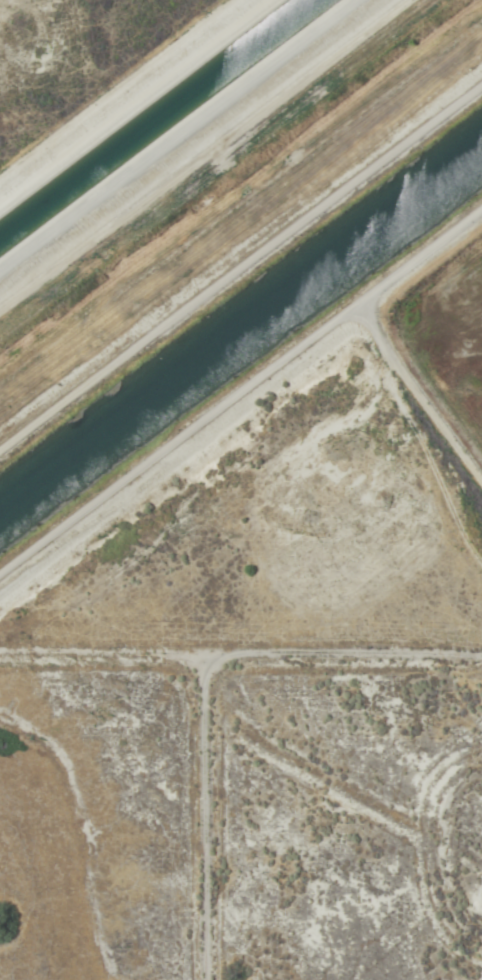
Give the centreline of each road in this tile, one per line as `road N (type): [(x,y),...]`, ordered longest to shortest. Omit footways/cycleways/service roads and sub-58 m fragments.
road 1 (track): [(481,472),(352,294),(0,564)]
road 2 (track): [(212,979),(198,642)]
road 3 (track): [(352,294),(481,196)]

